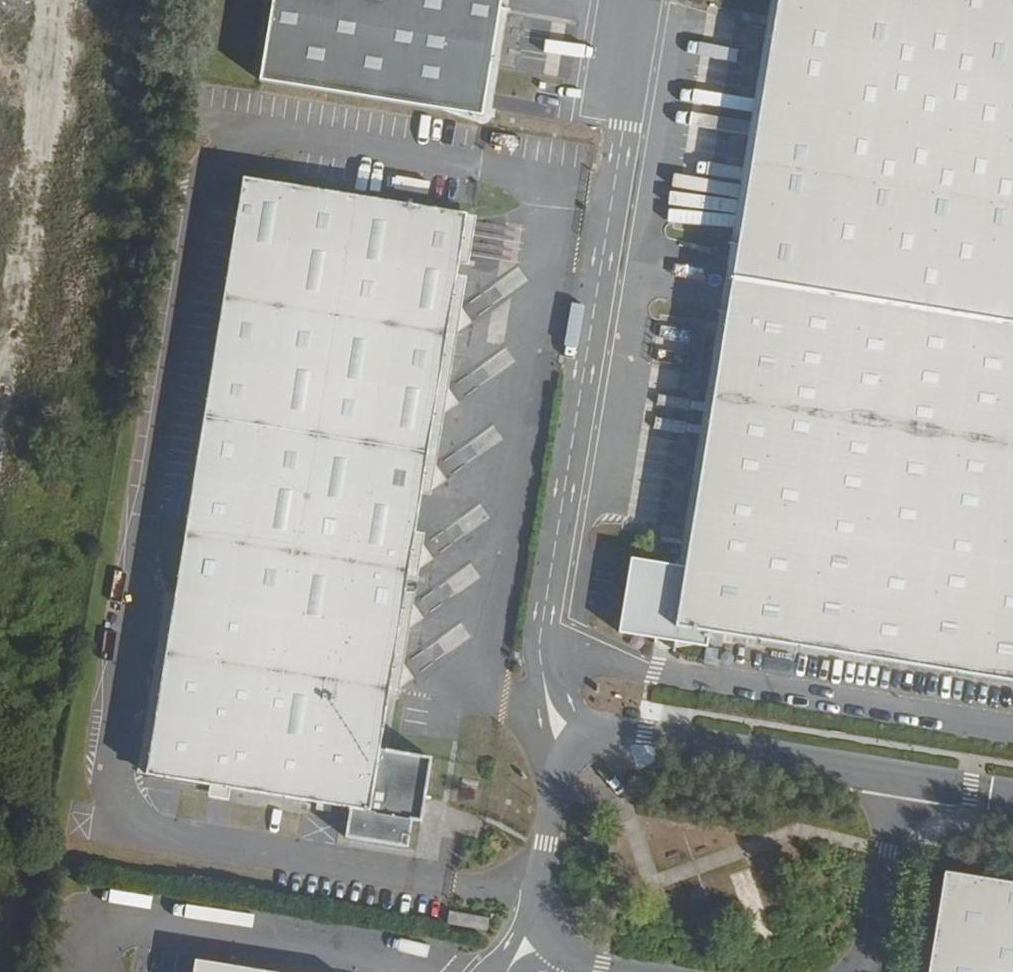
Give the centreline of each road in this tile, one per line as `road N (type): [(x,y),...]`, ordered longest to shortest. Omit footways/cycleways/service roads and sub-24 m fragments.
road 1 (unclassified): [(897,777),(630,730),(581,740),(557,775),(536,929),(560,959),(632,971)]
road 2 (unclassified): [(858,971),(884,851)]

